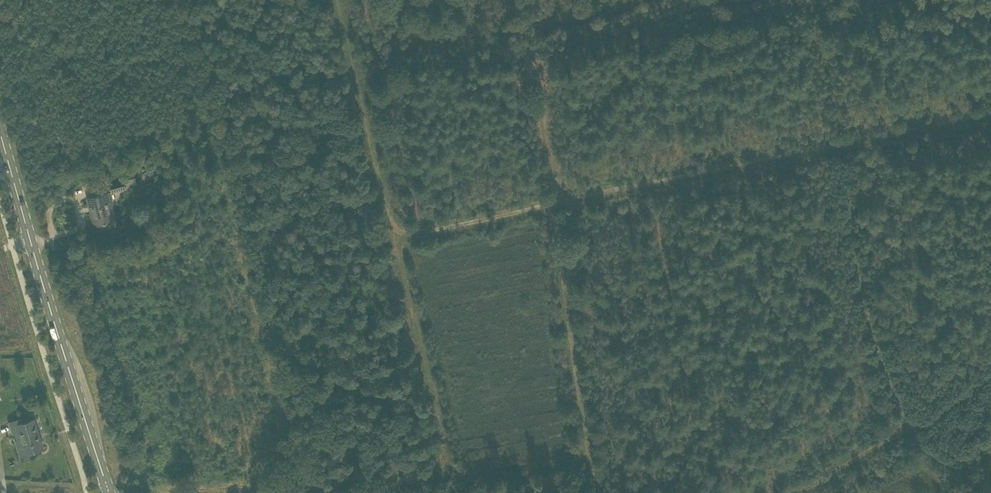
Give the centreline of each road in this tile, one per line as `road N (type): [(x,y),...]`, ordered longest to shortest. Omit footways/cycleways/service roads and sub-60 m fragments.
road 1 (track): [(401,235),(447,442),(299,486),(146,492)]
road 2 (track): [(556,206),(990,112)]
road 3 (track): [(990,492),(911,424),(893,385),(869,316),(840,143)]
road 4 (primary): [(112,492),(0,140)]
road 5 (track): [(599,492),(556,206)]
road 6 (track): [(342,0),(401,235)]
road 7 (track): [(798,492),(990,365)]
road 8 (track): [(556,206),(532,18)]
road 9 (track): [(401,235),(556,206)]
road 10 (track): [(811,0),(840,143)]

